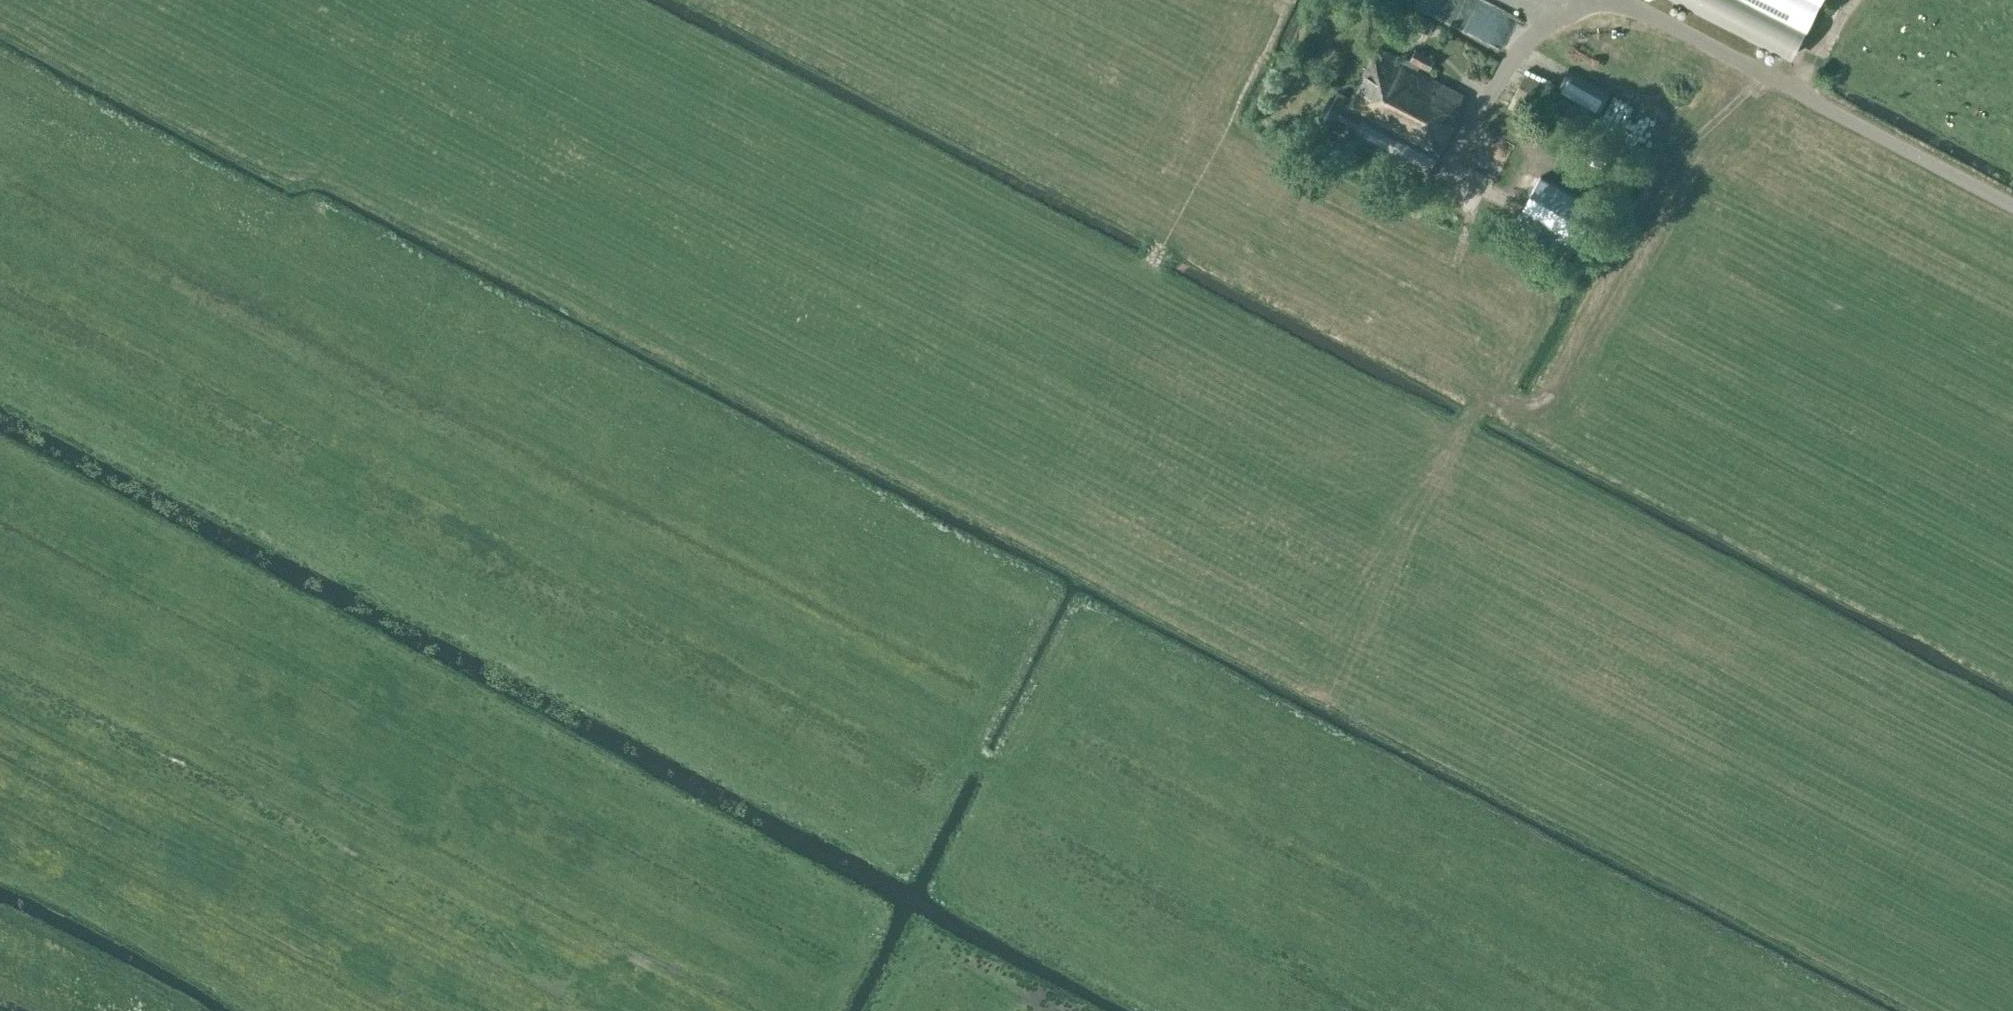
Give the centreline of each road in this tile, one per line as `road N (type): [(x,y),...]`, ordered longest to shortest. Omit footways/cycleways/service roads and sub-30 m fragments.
road 1 (unclassified): [(2012,203),(1628,10),(1553,27),(1517,58)]

